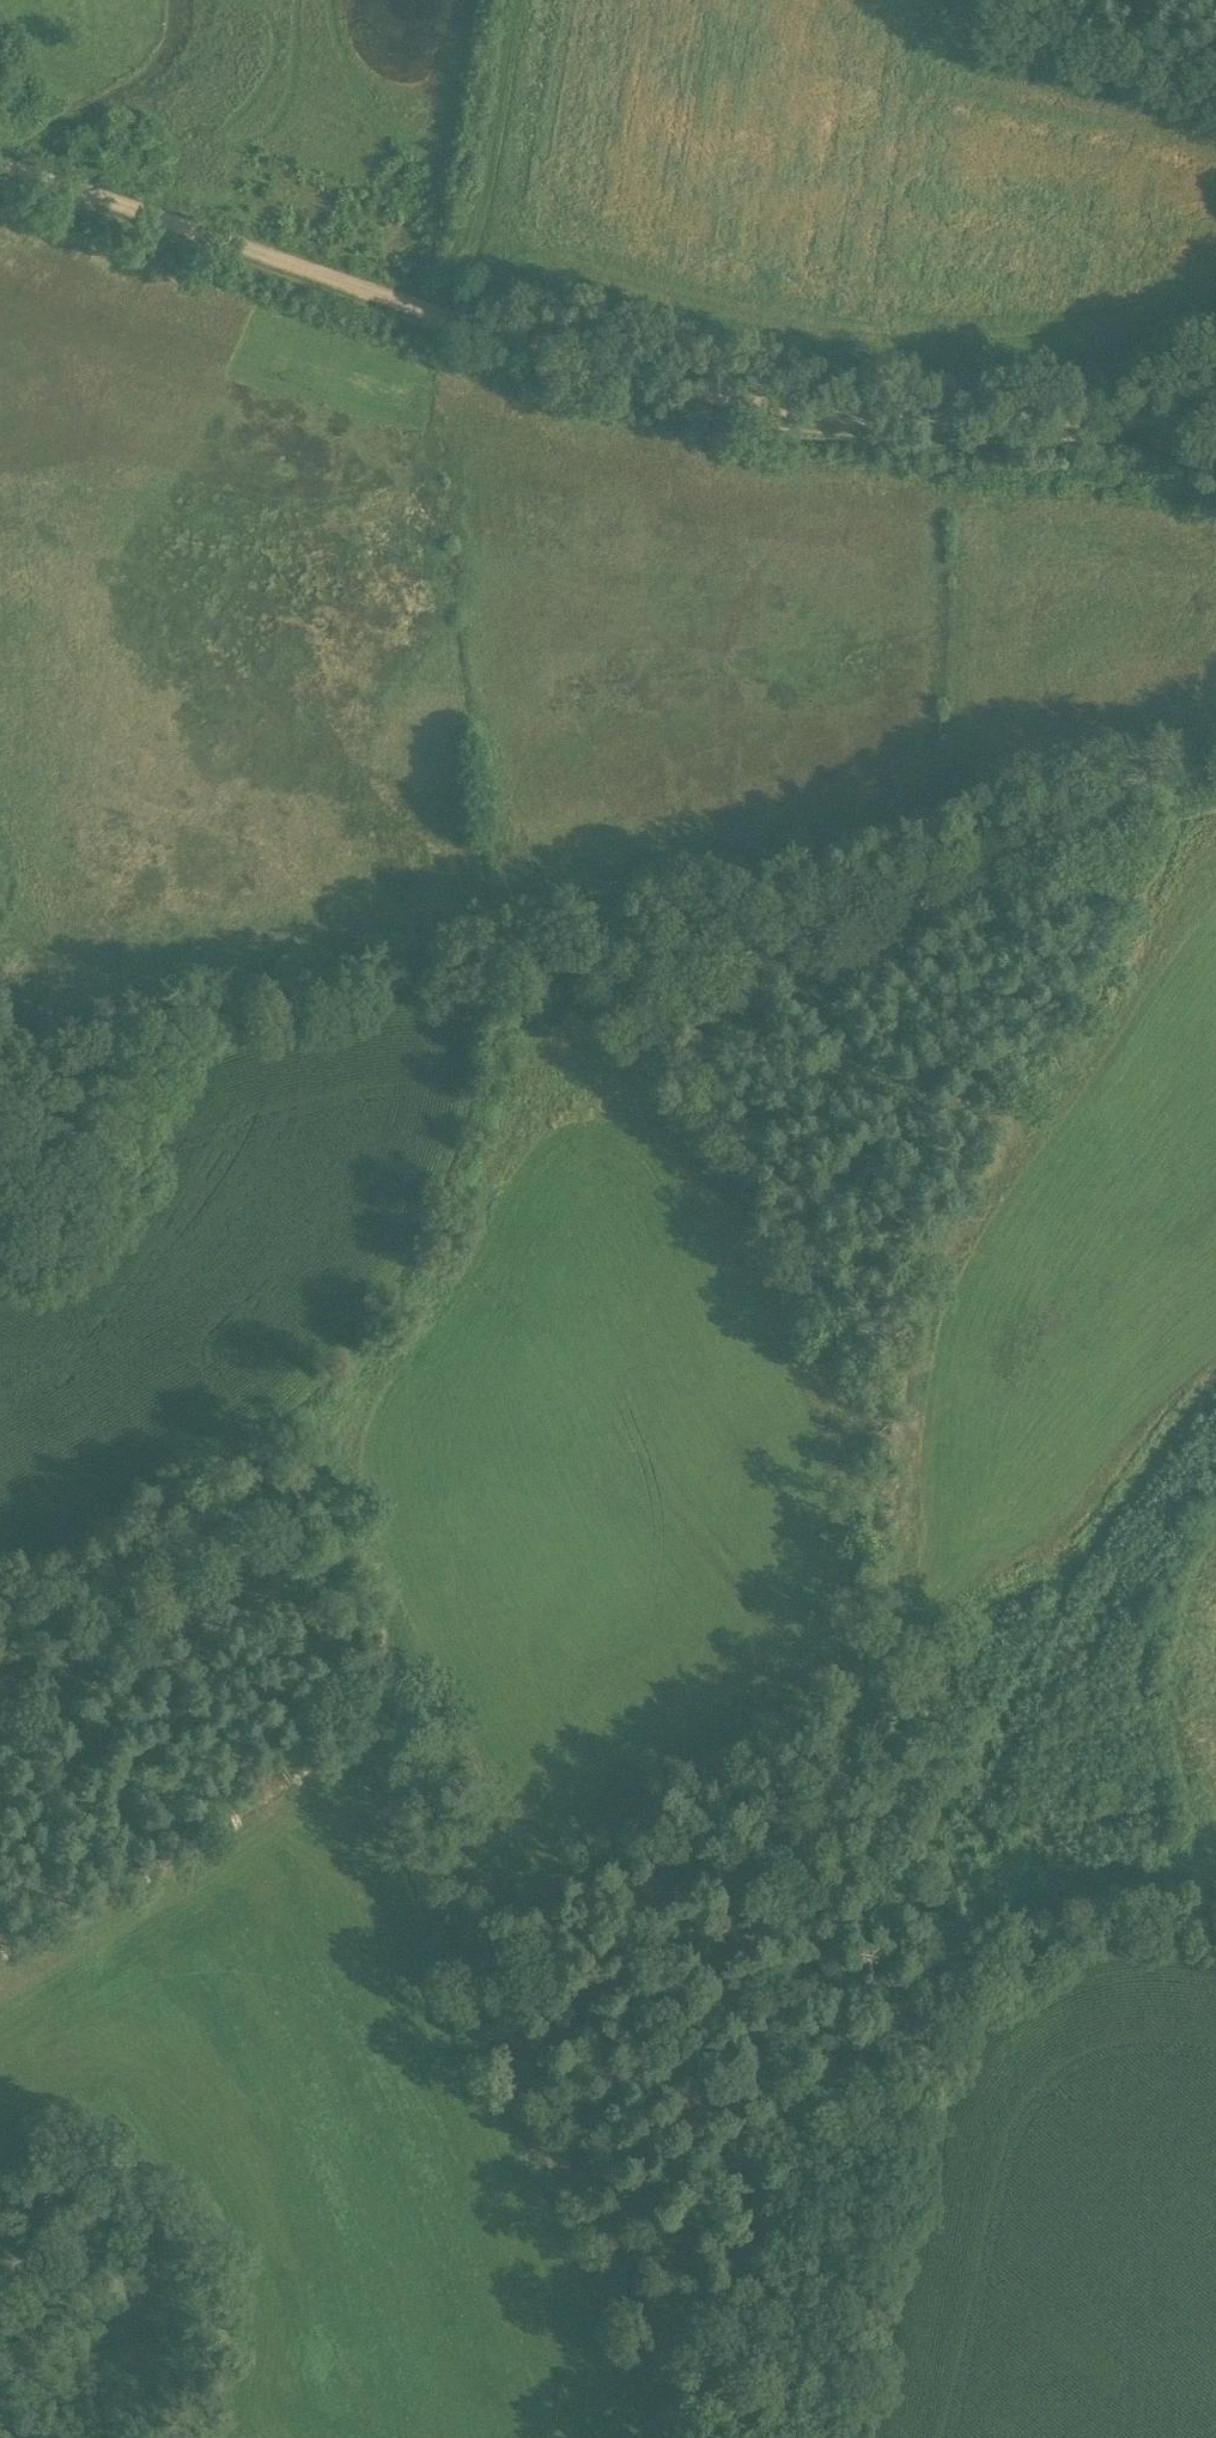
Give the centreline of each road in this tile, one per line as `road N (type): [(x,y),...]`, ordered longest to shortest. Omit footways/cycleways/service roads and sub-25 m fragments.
road 1 (track): [(0,1693),(232,1557),(258,1547),(290,1548),(678,2437)]
road 2 (track): [(1215,406),(1131,418),(963,420),(699,394),(534,348),(0,162)]
road 3 (track): [(737,2437),(795,2053),(812,2000),(843,1734),(875,1662)]
road 4 (track): [(784,2142),(942,1977),(1011,1928),(1093,1895),(1179,1887)]
road 5 (track): [(521,0),(452,319)]

